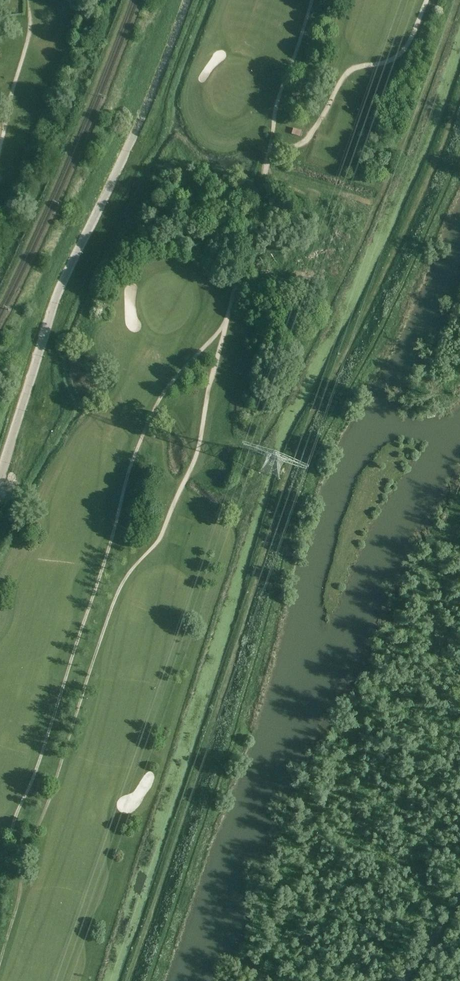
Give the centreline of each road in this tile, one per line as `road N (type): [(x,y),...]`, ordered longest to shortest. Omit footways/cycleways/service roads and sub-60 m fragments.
road 1 (track): [(459,100),(429,181),(293,458),(128,980)]
road 2 (unclassified): [(0,474),(61,284),(142,117),(187,0)]

